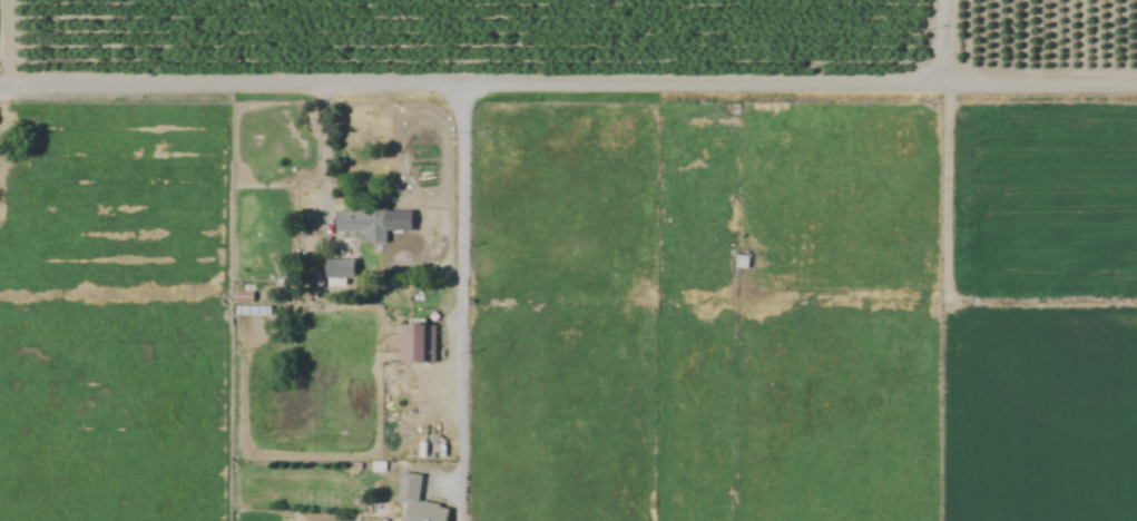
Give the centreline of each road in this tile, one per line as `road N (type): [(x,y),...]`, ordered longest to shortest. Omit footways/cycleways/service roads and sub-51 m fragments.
road 1 (residential): [(1136,85),(0,87)]

